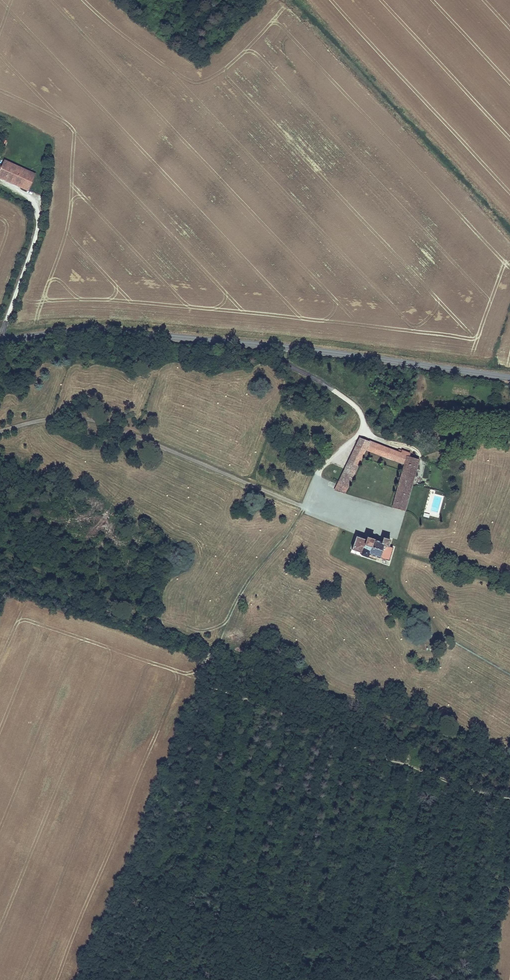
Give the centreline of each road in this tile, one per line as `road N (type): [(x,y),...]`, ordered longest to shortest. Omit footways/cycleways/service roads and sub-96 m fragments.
road 1 (tertiary): [(0,341),(81,333),(179,337),(509,378)]
road 2 (track): [(182,674),(220,643),(237,597),(307,509)]
road 3 (track): [(390,444),(509,428)]

